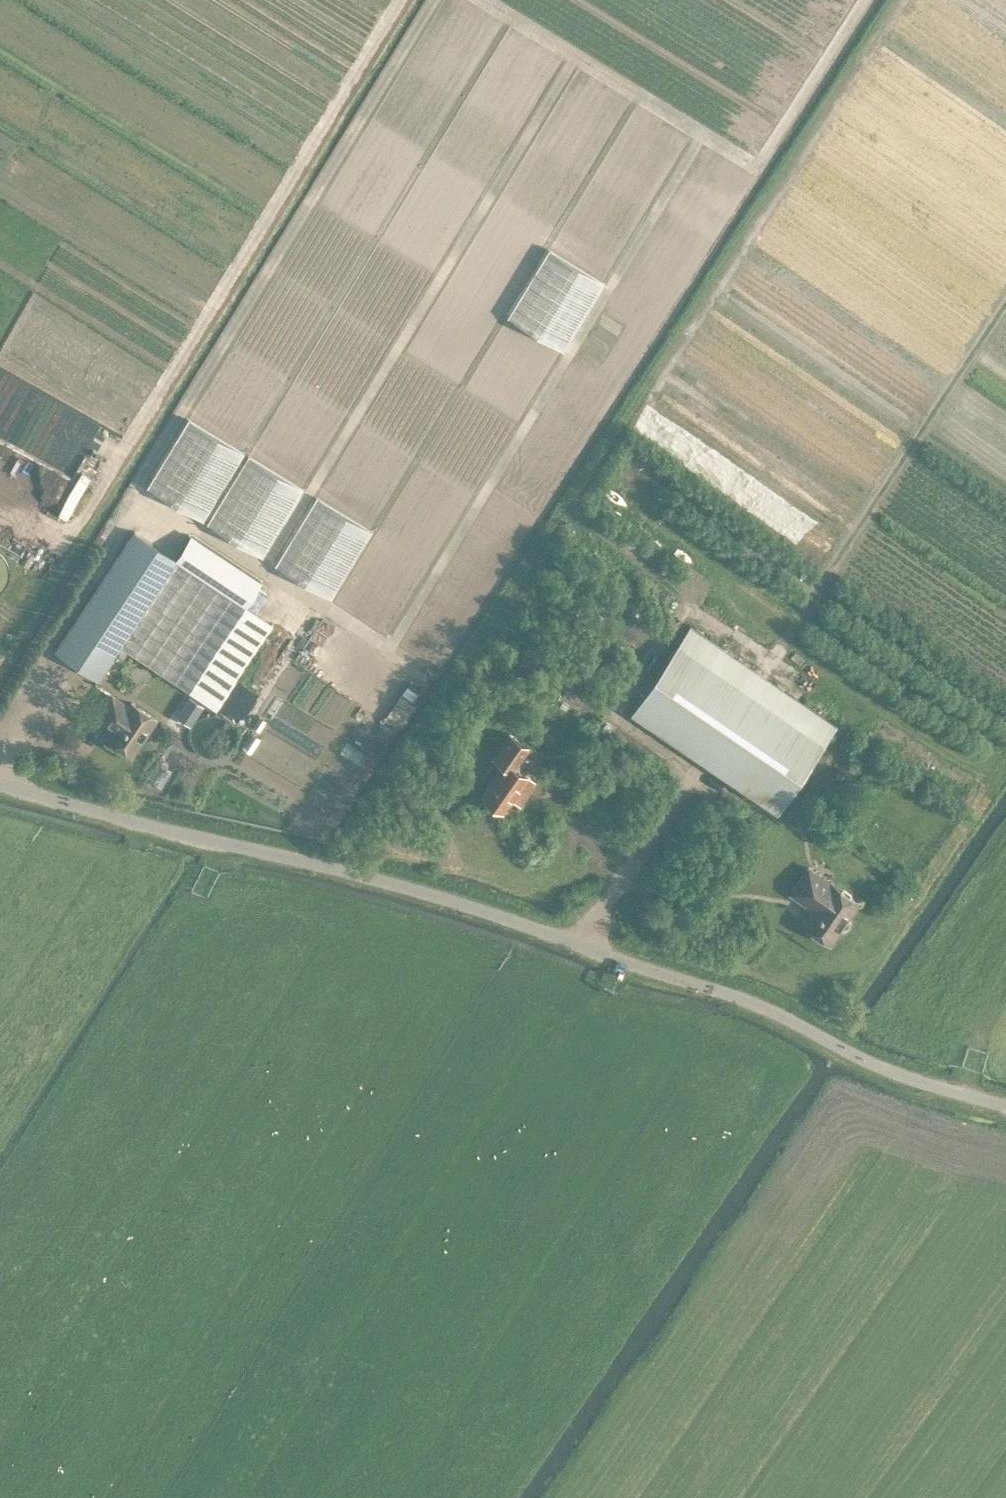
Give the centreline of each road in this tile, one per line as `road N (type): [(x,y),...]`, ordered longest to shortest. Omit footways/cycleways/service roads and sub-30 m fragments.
road 1 (unclassified): [(0,788),(455,900),(756,1005),(922,1083),(1005,1106)]

